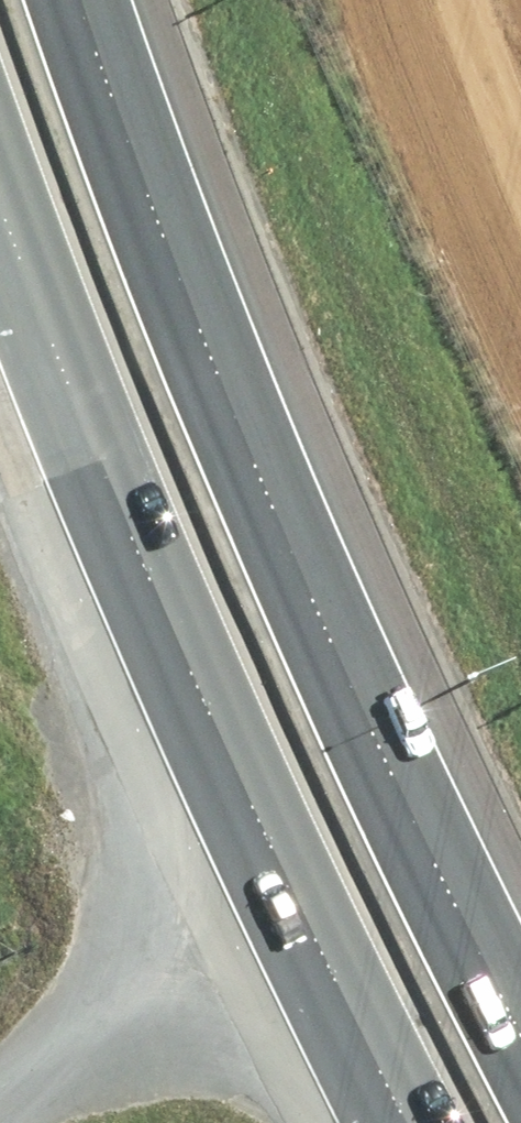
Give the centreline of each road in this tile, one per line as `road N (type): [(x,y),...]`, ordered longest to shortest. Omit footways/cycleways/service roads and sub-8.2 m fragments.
road 1 (motorway): [(103,0),(319,596),(520,1026)]
road 2 (motorway): [(411,1122),(243,786),(0,216)]

